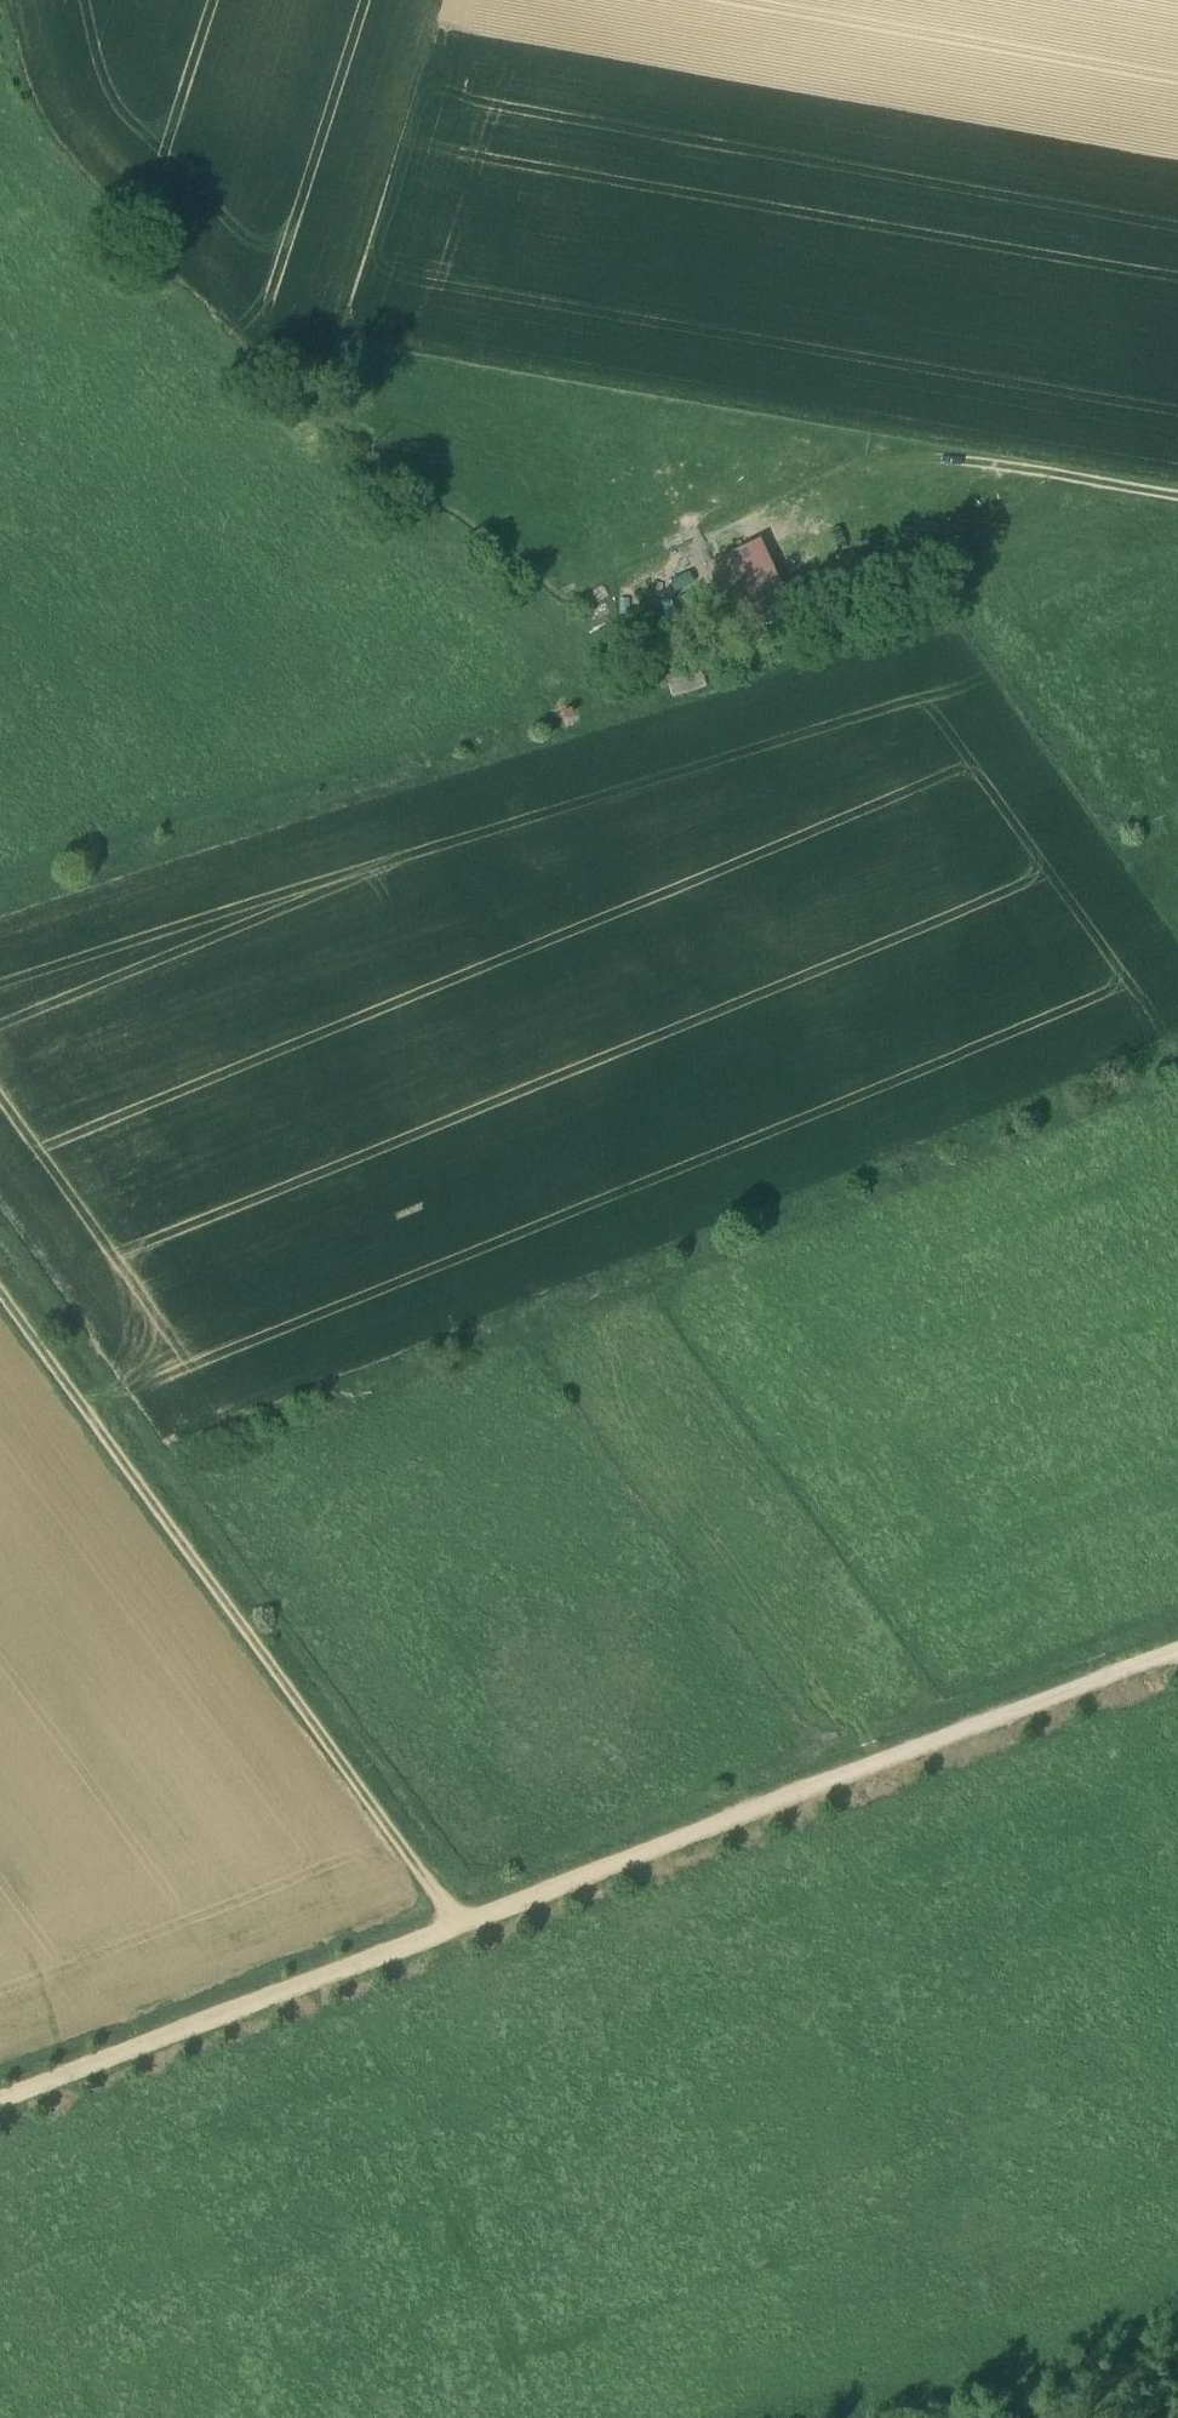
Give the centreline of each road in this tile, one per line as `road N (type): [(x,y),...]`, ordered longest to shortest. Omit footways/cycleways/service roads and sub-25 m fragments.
road 1 (track): [(0,2101),(1177,1653)]
road 2 (track): [(0,1290),(462,1927)]
road 3 (track): [(1177,496),(983,465)]

